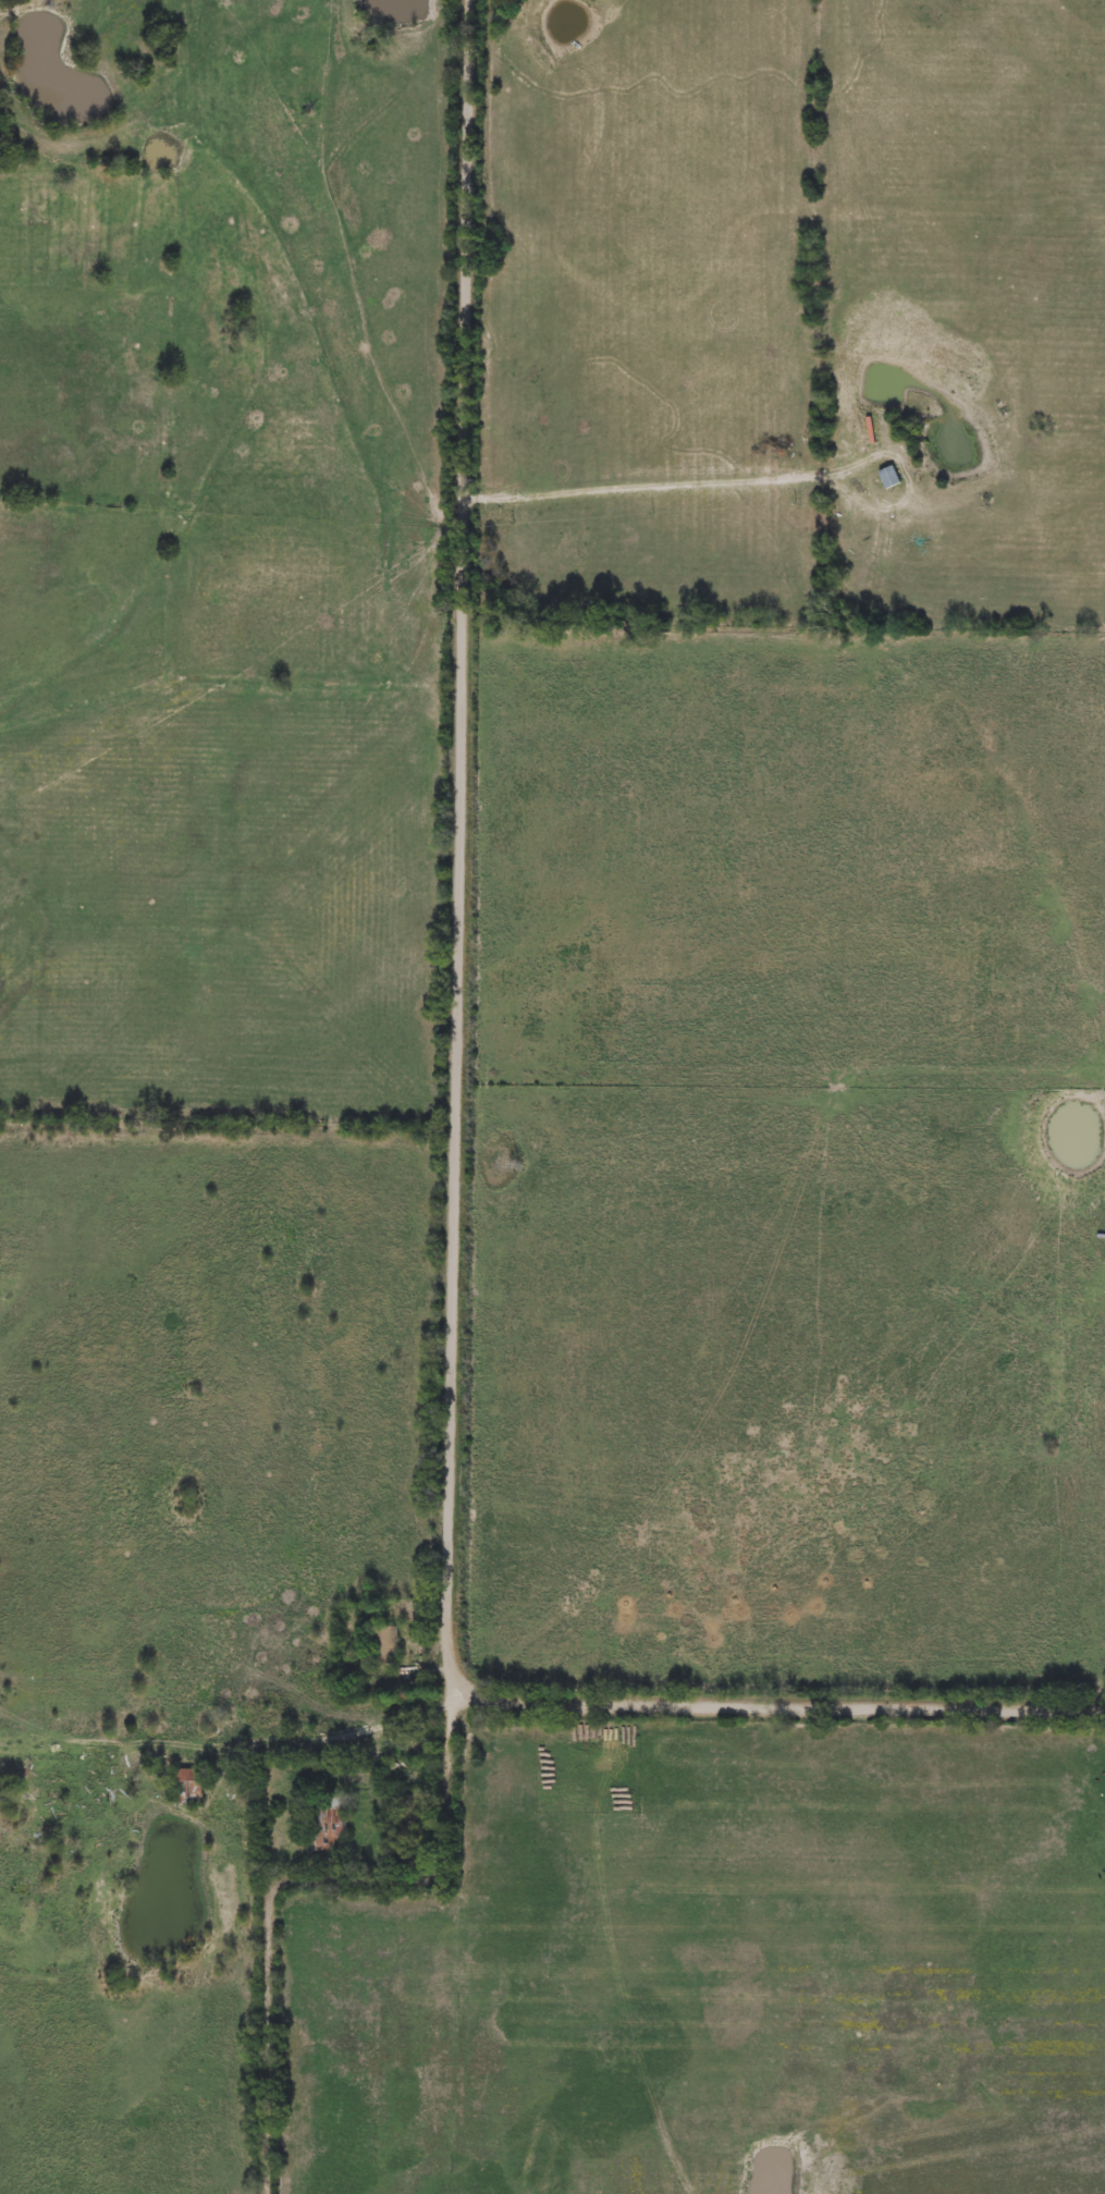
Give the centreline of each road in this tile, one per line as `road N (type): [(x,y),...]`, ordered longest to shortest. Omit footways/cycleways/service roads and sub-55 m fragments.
road 1 (residential): [(476,0),(453,1623),(458,1697)]
road 2 (residential): [(458,1697),(1104,1712)]
road 3 (residential): [(267,2193),(274,1898),(290,1879),(426,1872),(449,1858),(458,1697)]

